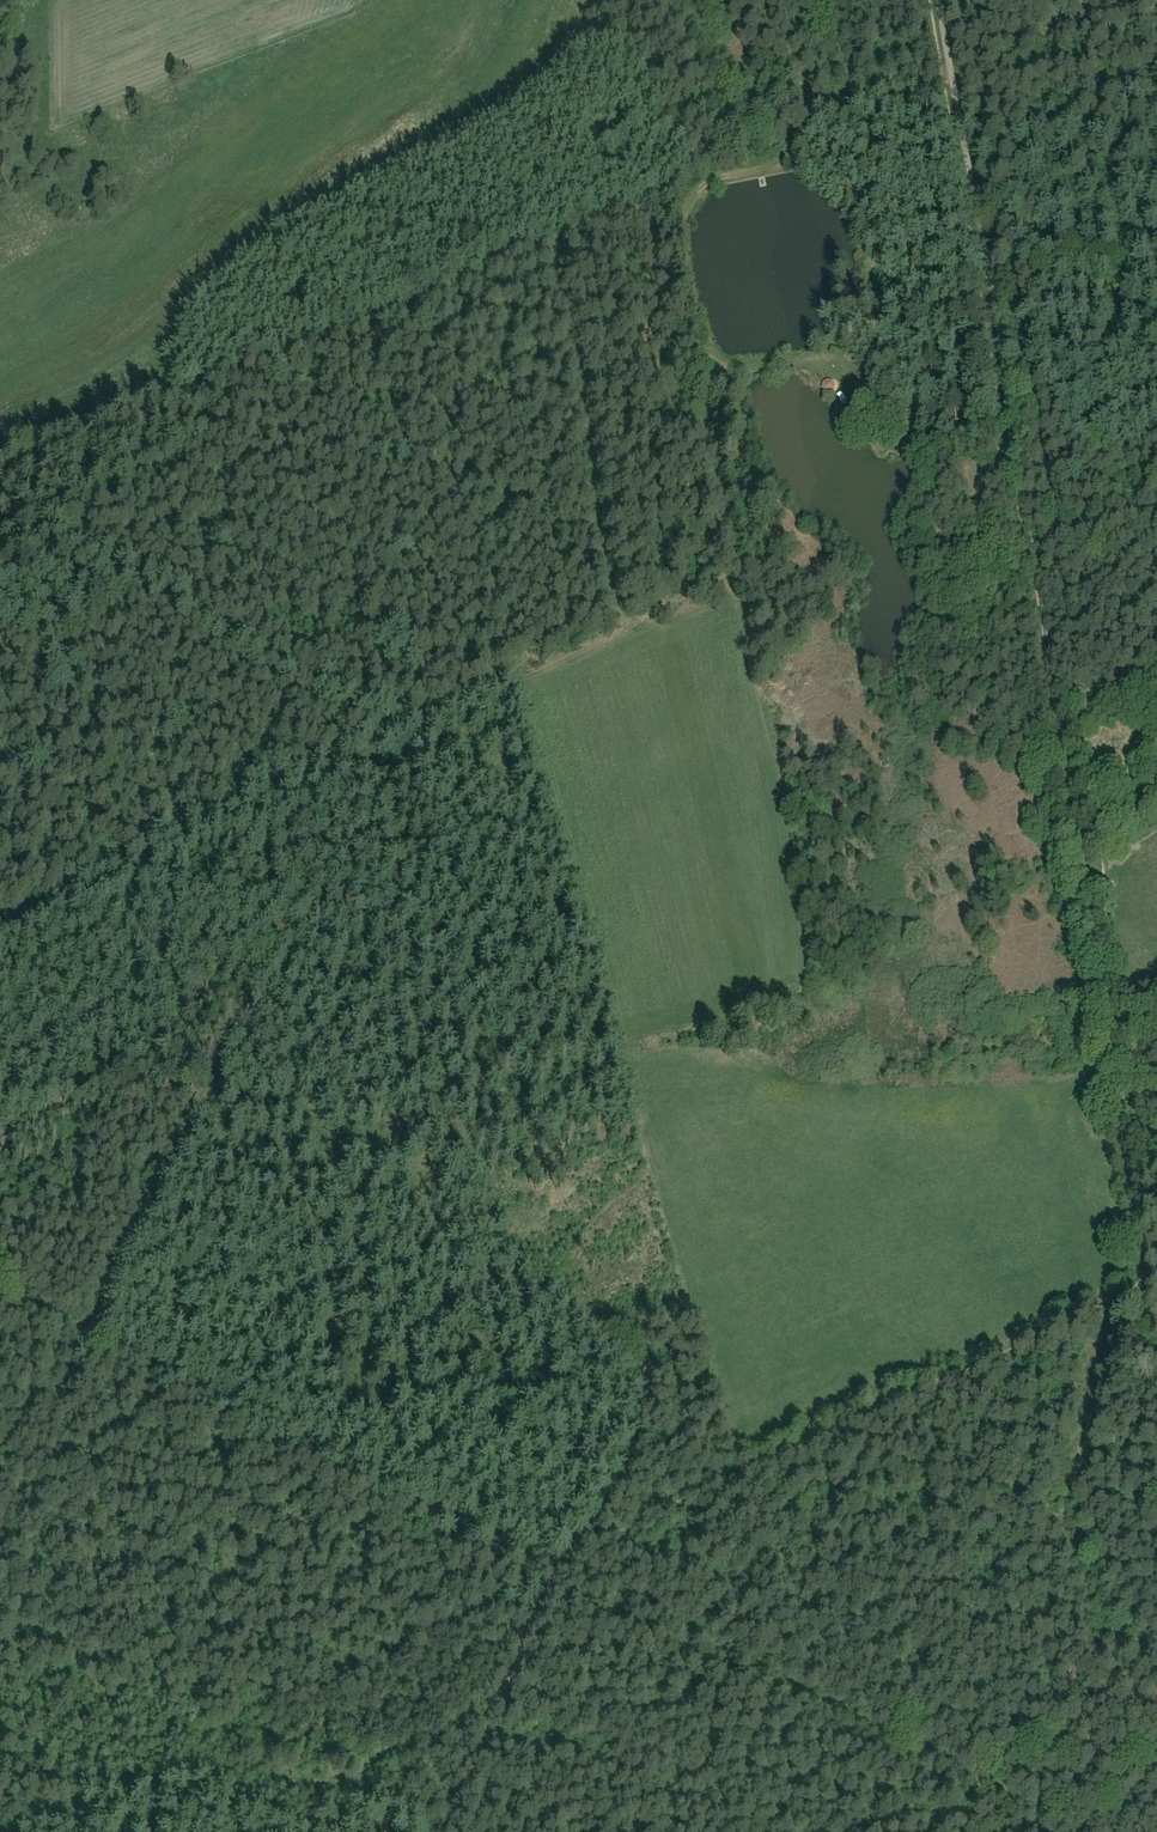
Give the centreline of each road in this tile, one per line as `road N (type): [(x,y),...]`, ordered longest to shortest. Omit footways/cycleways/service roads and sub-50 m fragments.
road 1 (track): [(0,1527),(359,745),(617,628),(716,571),(697,367),(675,243),(706,184),(873,110),(966,103)]
road 2 (track): [(0,1289),(1084,1831)]
road 3 (track): [(1156,1108),(1144,1083),(1090,811),(1062,770),(1000,712),(981,668),(971,581),(991,429),(936,0)]
road 4 (track): [(949,0),(1015,494),(1062,770),(1135,1103),(1156,1129)]
road 5 (track): [(443,1831),(558,1567),(766,1460),(1117,1298),(1139,1274),(1120,1131),(1135,1103)]
road 6 (track): [(0,544),(48,524),(206,411),(546,258),(617,628)]
road 7 (track): [(400,727),(48,524)]
road 8 (track): [(697,367),(836,348),(899,380)]
road 9 (track): [(1005,427),(1156,373)]

